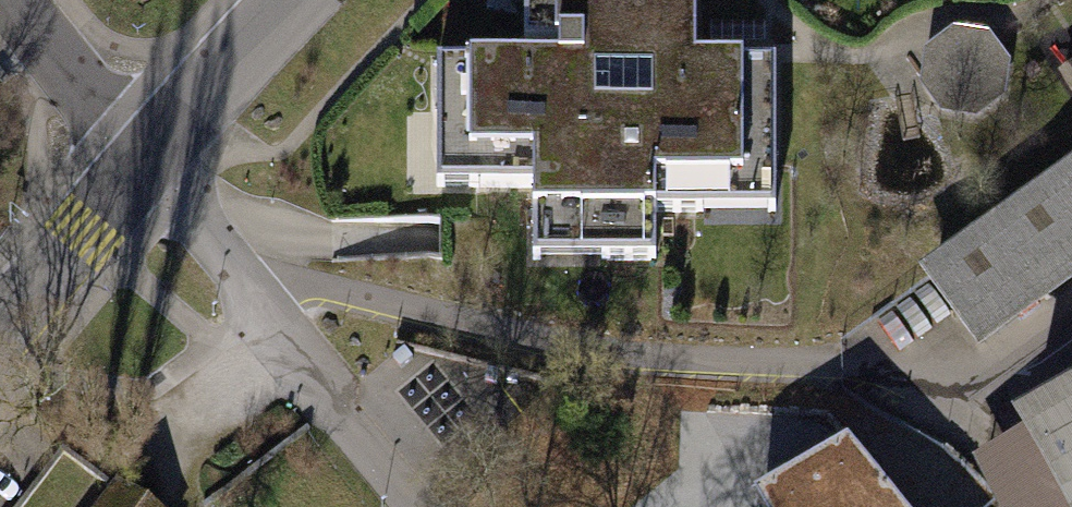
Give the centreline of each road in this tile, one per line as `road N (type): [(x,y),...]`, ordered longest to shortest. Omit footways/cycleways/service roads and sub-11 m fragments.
road 1 (track): [(409,506),(146,171)]
road 2 (residential): [(298,0),(146,171)]
road 3 (residential): [(146,171),(0,343)]
road 4 (residential): [(146,171),(18,0)]

